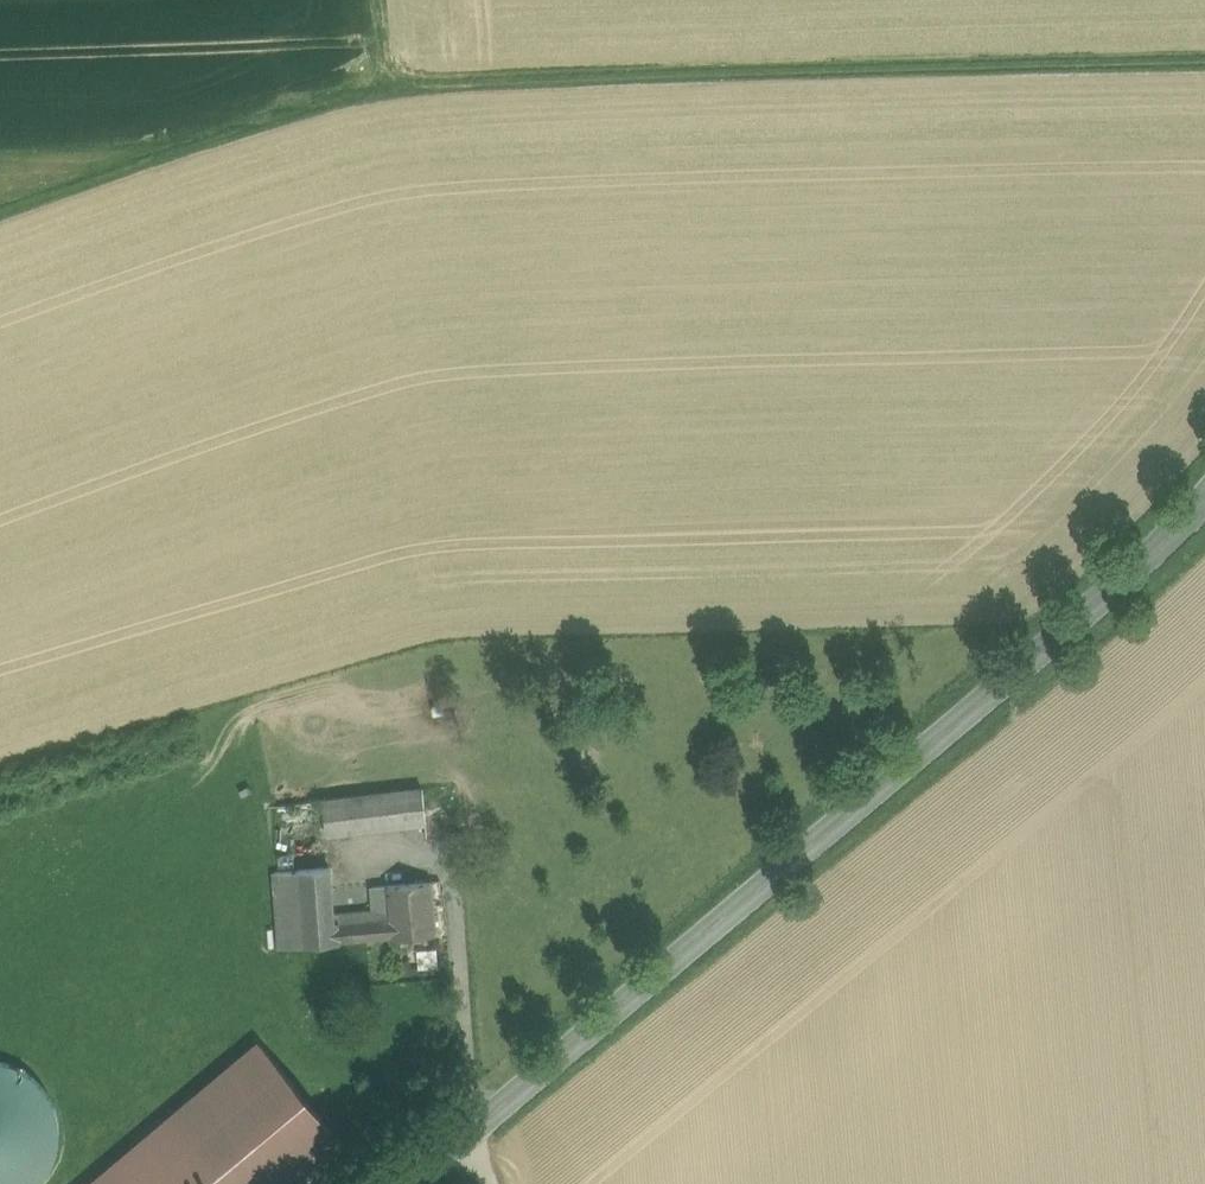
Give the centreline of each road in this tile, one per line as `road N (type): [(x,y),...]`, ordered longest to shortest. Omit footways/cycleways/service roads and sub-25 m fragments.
road 1 (track): [(0,216),(384,89),(1204,58)]
road 2 (secondary): [(1204,501),(1113,592),(408,1183)]

